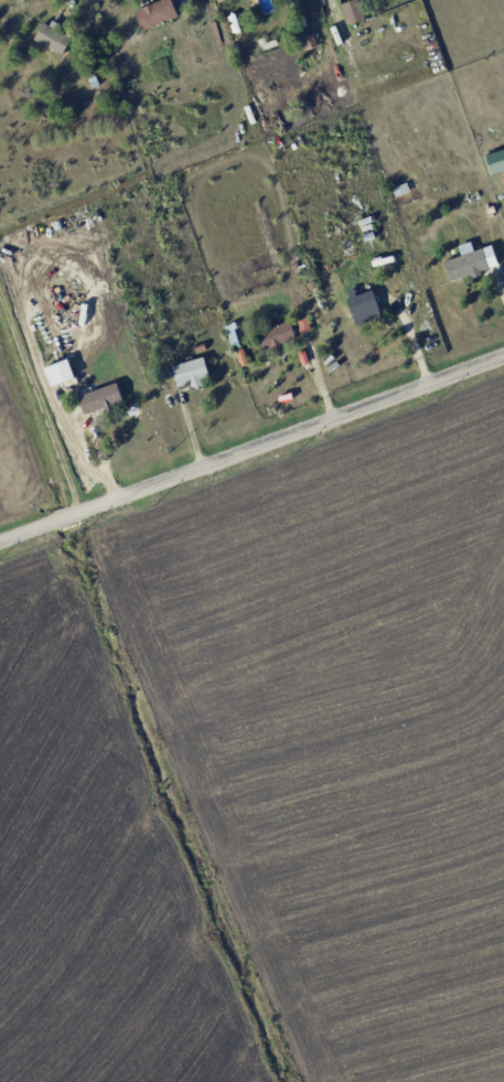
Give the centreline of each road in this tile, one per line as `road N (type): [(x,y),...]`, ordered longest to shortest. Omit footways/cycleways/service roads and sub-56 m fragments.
road 1 (residential): [(503,356),(0,540)]

